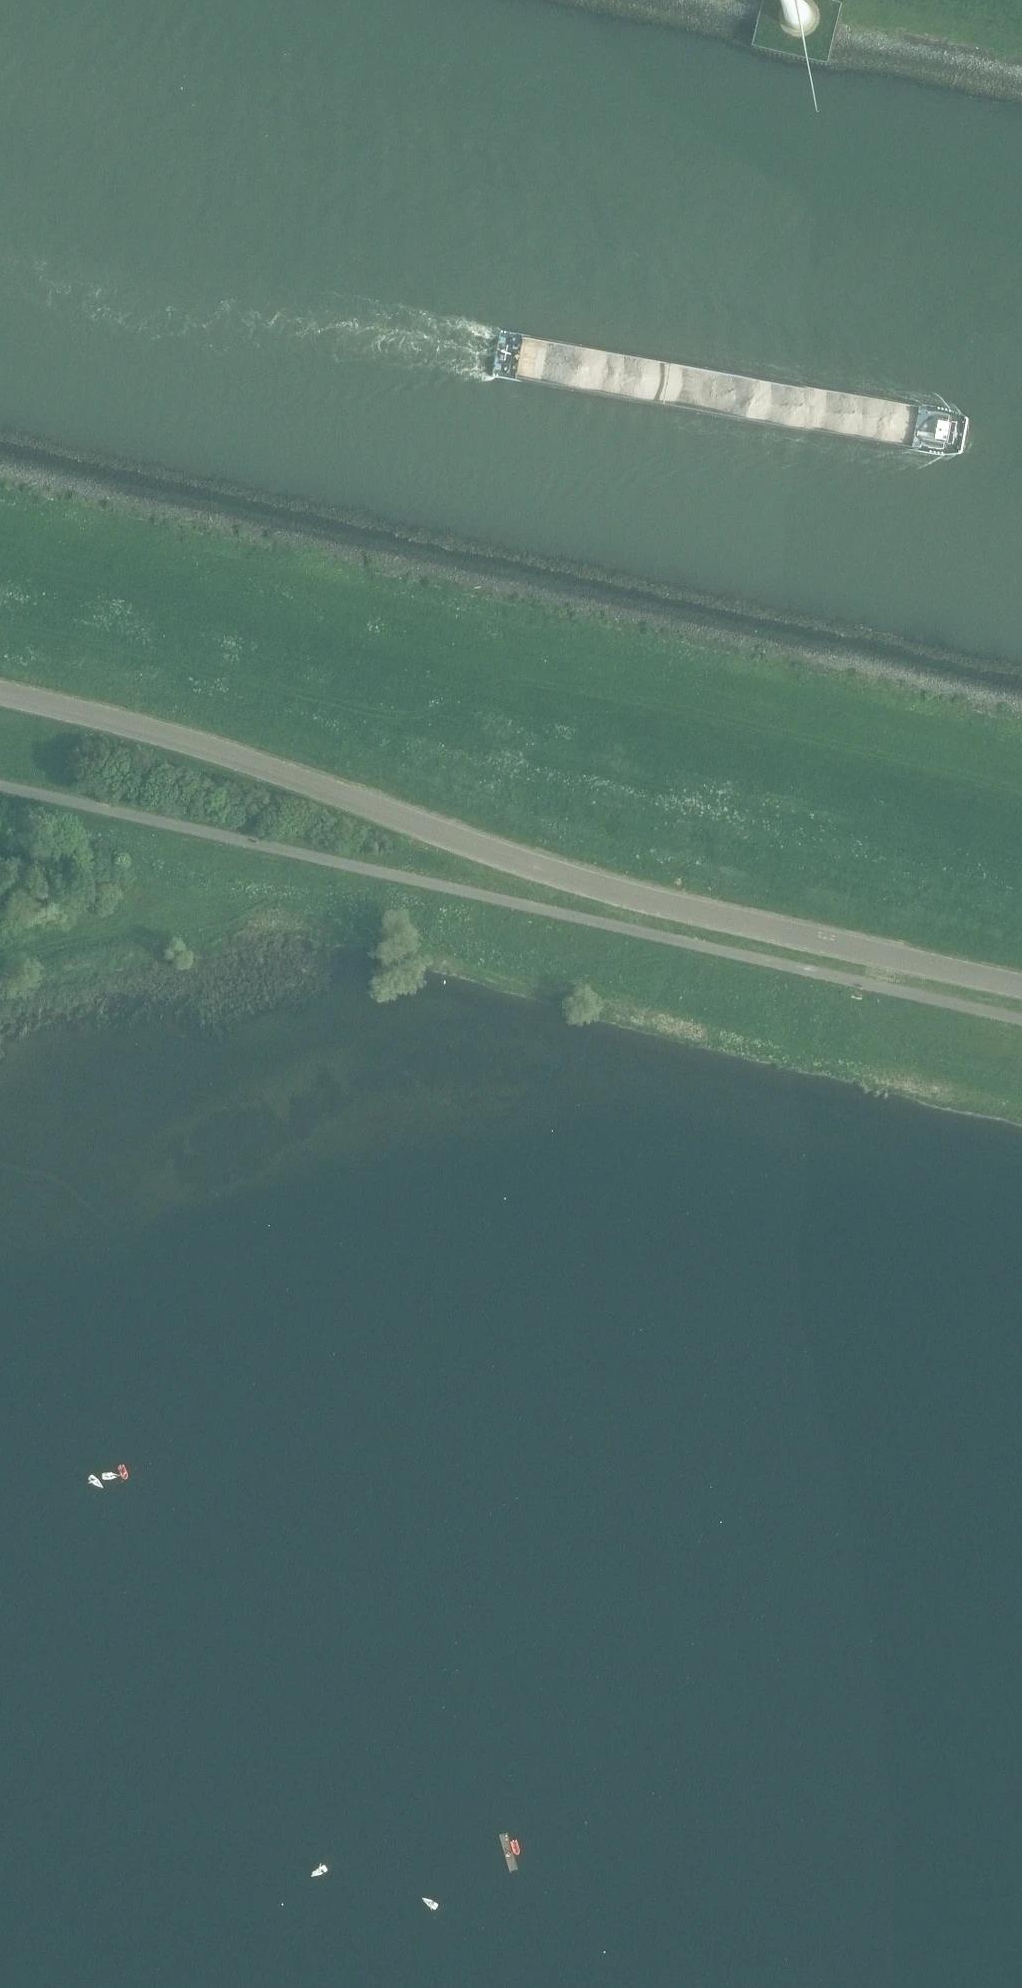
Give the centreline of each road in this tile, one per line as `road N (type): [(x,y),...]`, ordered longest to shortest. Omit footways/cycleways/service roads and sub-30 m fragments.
road 1 (unclassified): [(1021,988),(592,891),(177,740),(0,697)]

